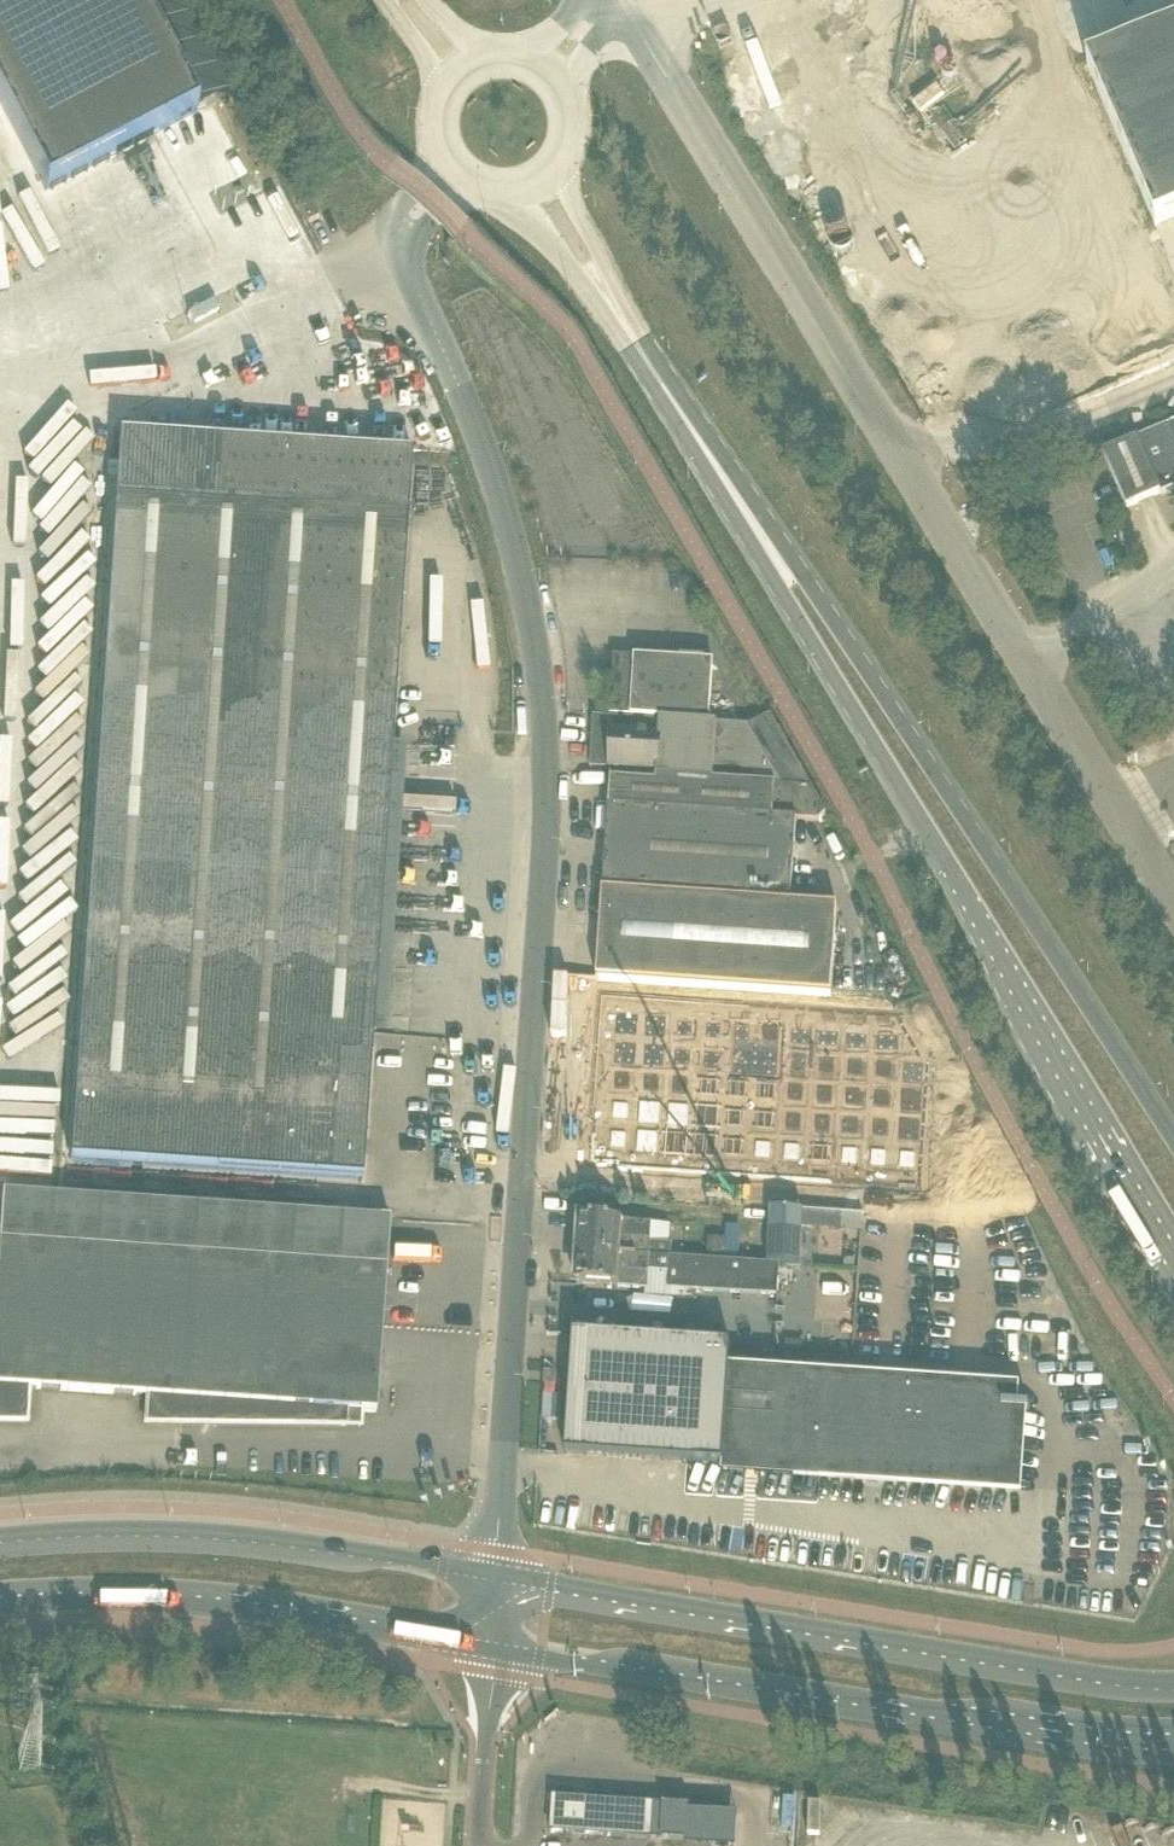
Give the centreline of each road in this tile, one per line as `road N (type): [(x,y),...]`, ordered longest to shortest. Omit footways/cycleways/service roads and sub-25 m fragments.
road 1 (unclassified): [(497,1578),(547,814),(541,682),(520,565),(477,427),(404,261),(404,227)]
road 2 (secondary): [(521,197),(629,349),(966,897),(1173,1262)]
road 3 (secondary): [(1173,1132),(646,339),(555,180)]
road 4 (unclassified): [(1173,904),(642,32),(603,5)]
road 5 (secondary): [(1173,1689),(1137,1689),(497,1578)]
road 6 (secondary): [(496,1648),(953,1722),(1173,1742)]
road 7 (secondary): [(0,1599),(170,1596),(278,1606),(496,1648)]
road 8 (secondary): [(497,1578),(400,1557),(233,1541),(0,1544)]
road 9 (track): [(482,1797),(346,1788),(331,1797),(313,1845)]
road 10 (unclassified): [(480,1845),(496,1648)]

